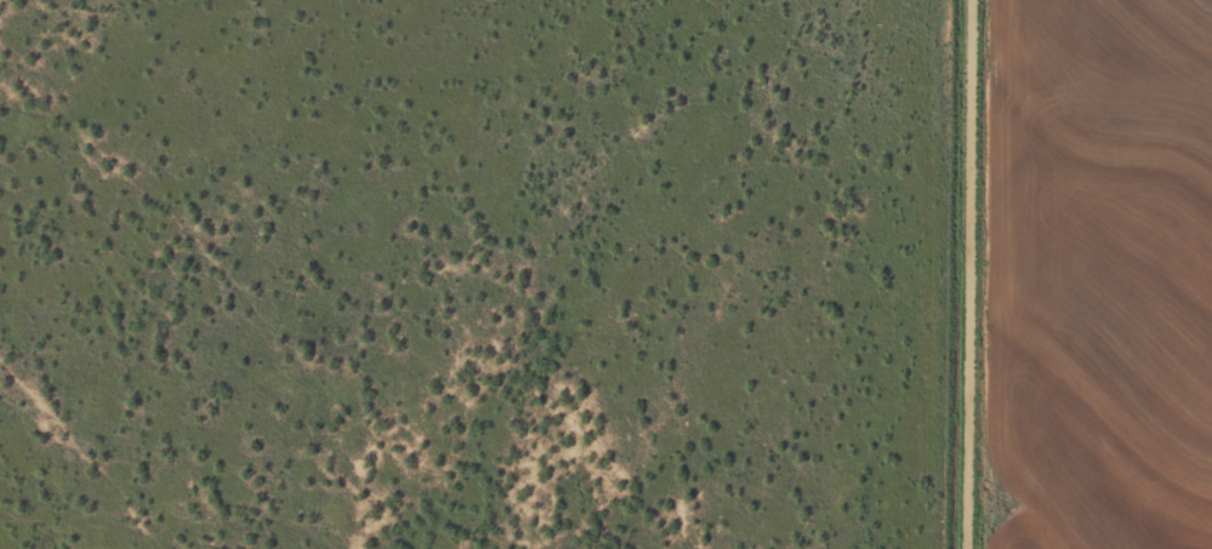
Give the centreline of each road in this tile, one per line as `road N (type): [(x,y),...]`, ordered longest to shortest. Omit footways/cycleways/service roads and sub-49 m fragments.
road 1 (residential): [(969,548),(974,0)]

